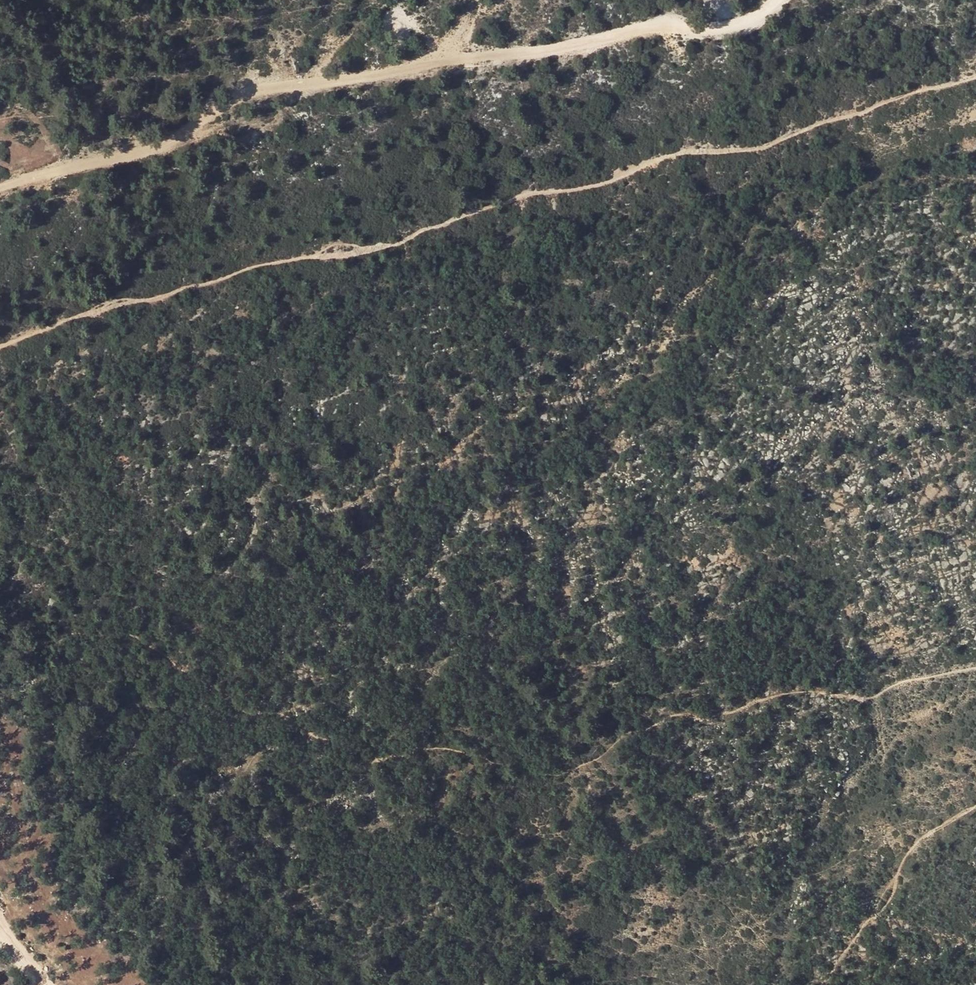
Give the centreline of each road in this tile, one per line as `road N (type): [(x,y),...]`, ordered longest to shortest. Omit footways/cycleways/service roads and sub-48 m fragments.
road 1 (track): [(0,187),(162,151),(249,90),(397,74),(468,54),(541,54),(673,21),(751,28),(781,0)]

